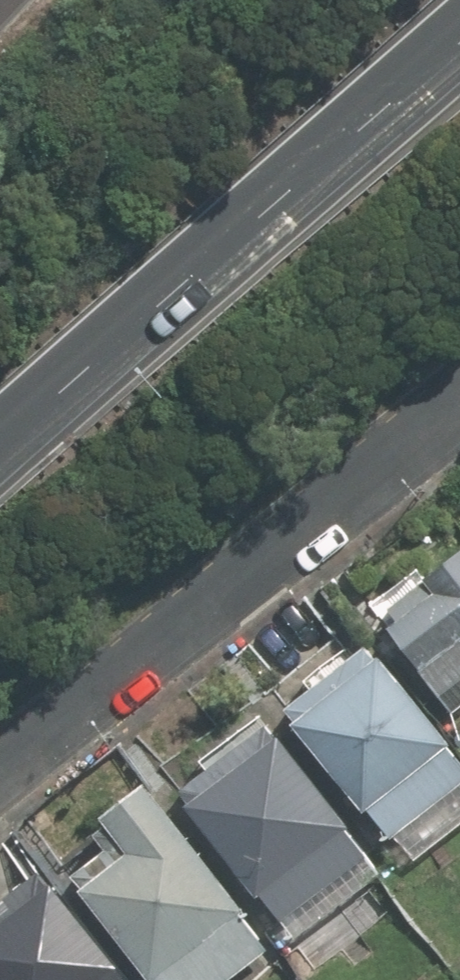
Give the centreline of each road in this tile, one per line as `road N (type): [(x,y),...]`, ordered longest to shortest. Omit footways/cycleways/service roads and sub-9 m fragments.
road 1 (motorway): [(459,36),(0,440)]
road 2 (residential): [(459,399),(0,769)]

